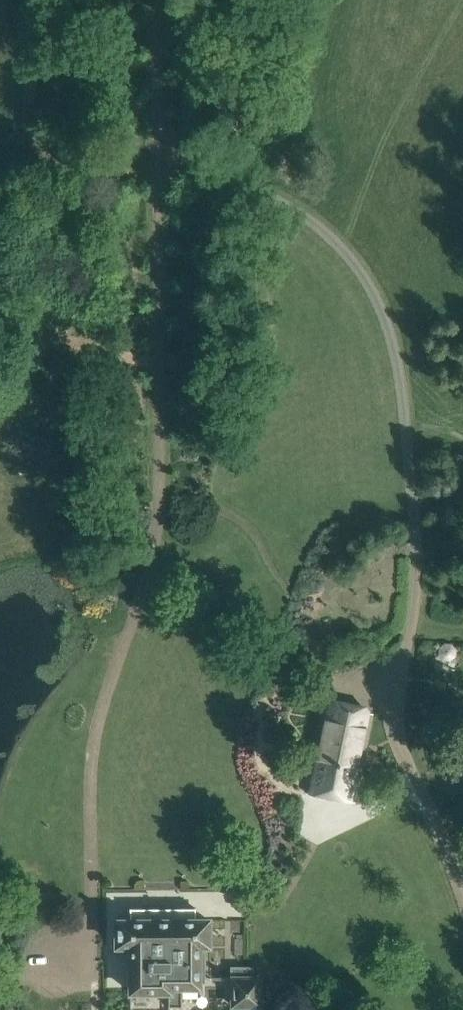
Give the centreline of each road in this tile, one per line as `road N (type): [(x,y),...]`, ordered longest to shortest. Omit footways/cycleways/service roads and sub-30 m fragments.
road 1 (unclassified): [(462,889),(394,721),(416,556),(394,343),(370,284),(329,235),(276,199),(161,161)]
road 2 (unclassified): [(64,961),(91,916),(94,729),(155,539),(161,161)]
road 3 (unclassified): [(161,161),(156,0)]

